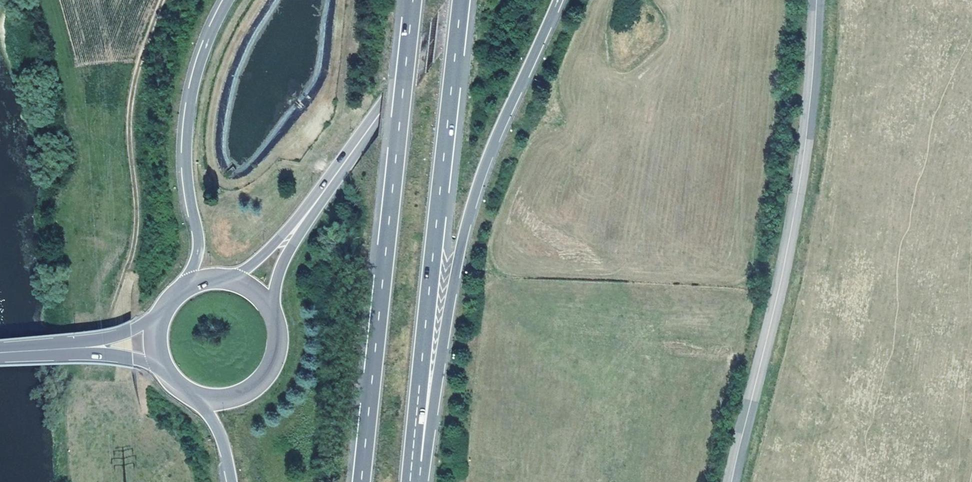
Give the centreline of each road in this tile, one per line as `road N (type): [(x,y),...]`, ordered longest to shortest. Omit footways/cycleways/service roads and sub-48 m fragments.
road 1 (secondary): [(731,481),(798,188),(816,0)]
road 2 (motorway): [(413,461),(431,421),(481,175),(561,0)]
road 3 (motorway): [(412,0),(361,481)]
road 4 (motorway): [(413,461),(462,0)]
road 5 (track): [(165,0),(138,67),(129,122),(136,240),(109,315)]
road 6 (motorway): [(228,0),(190,99),(188,179),(199,238),(187,286)]
road 7 (tertiary): [(468,0),(308,217)]
road 8 (tertiary): [(199,394),(234,396),(264,377),(278,345),(272,310)]

